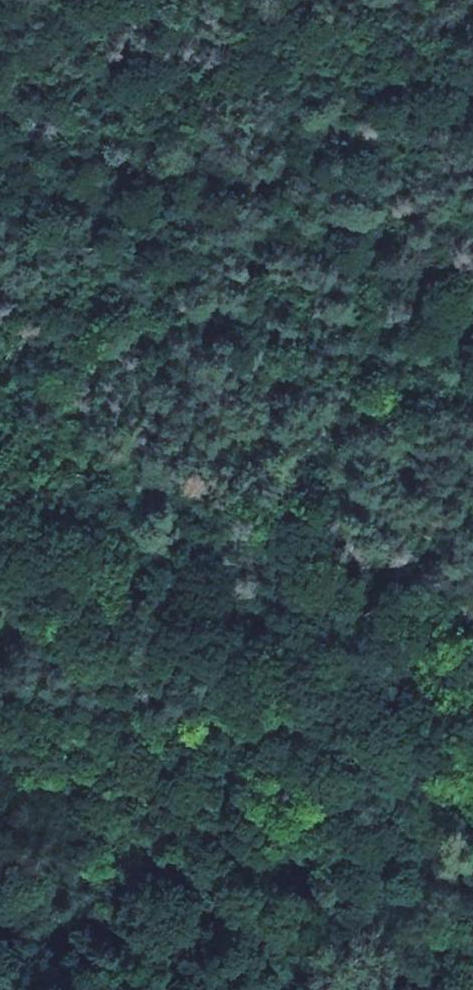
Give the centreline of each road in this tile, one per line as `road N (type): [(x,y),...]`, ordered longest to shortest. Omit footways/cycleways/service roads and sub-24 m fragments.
road 1 (track): [(472,379),(93,276),(0,222)]

